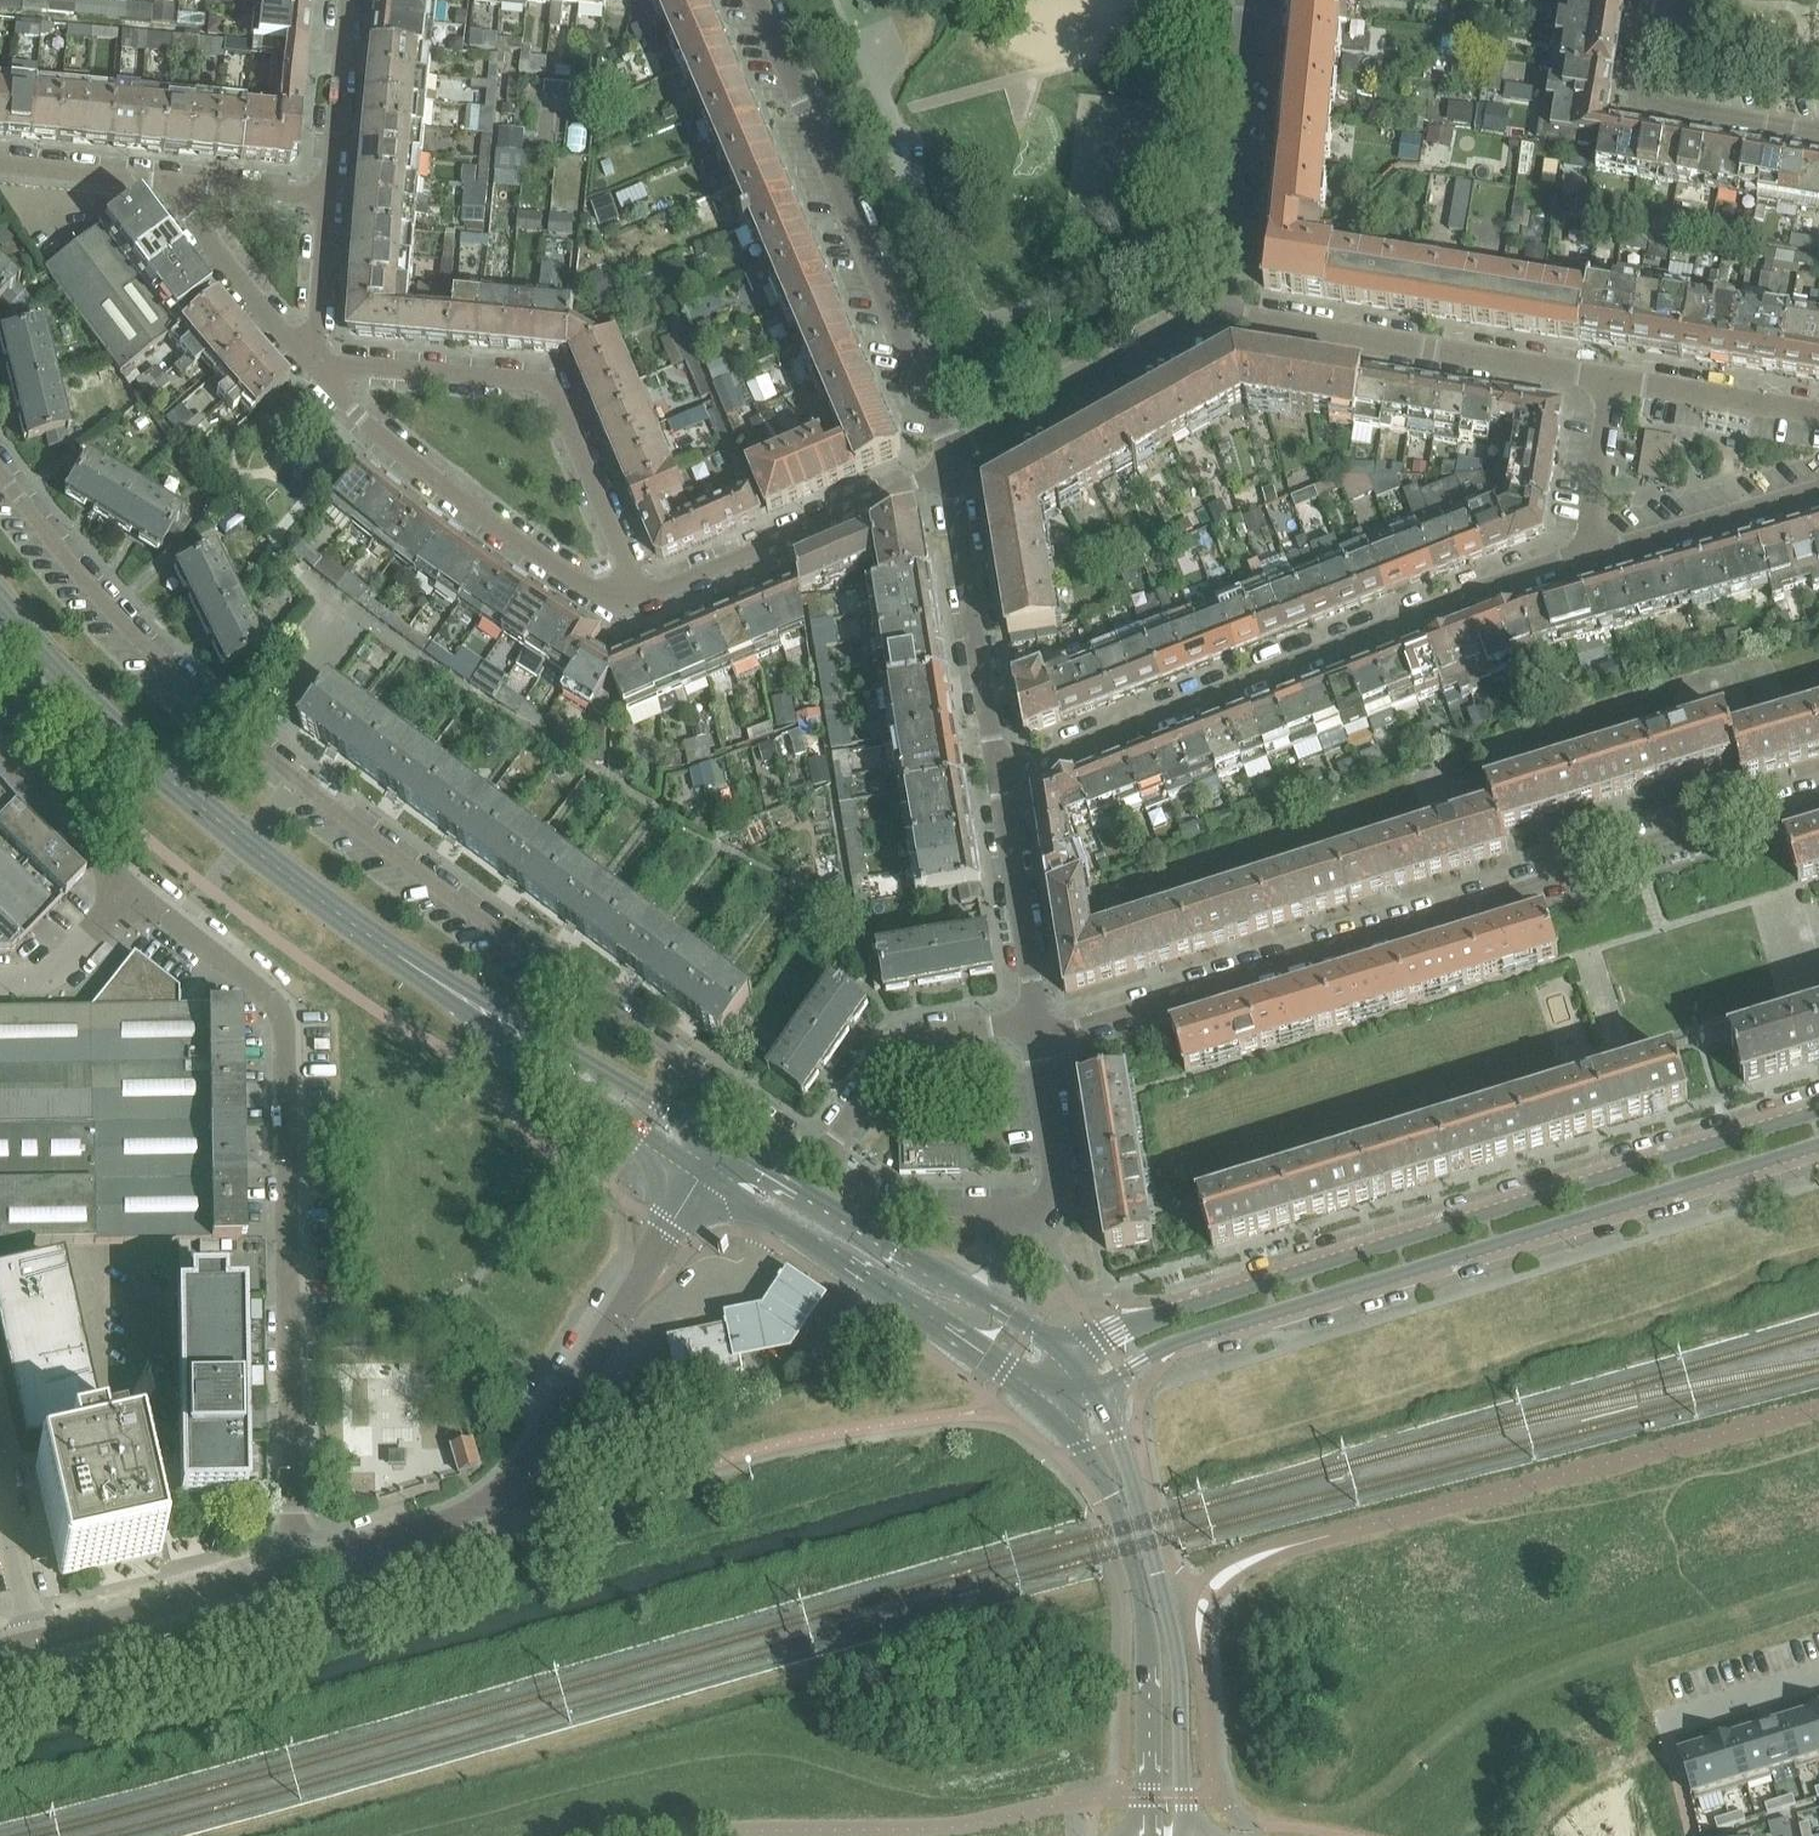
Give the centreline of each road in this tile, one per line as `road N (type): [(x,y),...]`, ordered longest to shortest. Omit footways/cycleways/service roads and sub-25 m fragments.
road 1 (residential): [(822,1166),(292,776),(145,648),(63,557),(0,470)]
road 2 (residential): [(1035,1028),(1079,1026),(1585,871),(1601,857),(1745,812),(1770,814),(1818,798)]
road 3 (residential): [(1818,1113),(1101,1337),(1077,1364)]
road 4 (residential): [(1101,1392),(1192,1340),(1818,1149)]
road 5 (unclassified): [(299,1568),(285,1031),(275,1002),(132,890)]
road 6 (residential): [(1588,551),(1000,778)]
road 7 (tertiary): [(0,603),(58,675),(217,821),(451,991)]
road 8 (unclassified): [(299,1568),(468,1518),(503,1491),(539,1450),(702,1173)]
road 9 (residential): [(761,0),(956,461)]
road 10 (residential): [(313,366),(556,386),(643,599)]
road 11 (tertiary): [(1187,1835),(1179,1683),(1161,1583),(1101,1392)]
road 12 (tertiary): [(1051,1404),(1112,1496),(1139,1590),(1154,1739),(1152,1835)]
road 13 (residential): [(313,366),(366,424),(615,606),(643,599)]
road 14 (residential): [(1612,380),(1213,317)]
road 15 (residential): [(643,599),(956,461)]
road 16 (residential): [(1000,778),(956,461)]
road 17 (residential): [(1213,317),(1250,0)]
road 18 (tertiary): [(451,991),(702,1173)]
road 19 (tertiary): [(722,1140),(451,991)]
road 20 (residential): [(956,461),(1213,317)]
road 21 (residential): [(1818,131),(1638,99),(1653,0)]
road 22 (residential): [(822,1166),(903,1046),(1035,1028)]
road 23 (unclassified): [(36,1641),(299,1568)]
road 24 (tertiary): [(702,1173),(930,1319)]
road 25 (tertiary): [(941,1274),(722,1140)]
road 26 (residential): [(1035,1028),(1000,778)]
road 27 (residential): [(1818,491),(1622,549),(1588,551)]
road 28 (residential): [(168,185),(313,366)]
road 29 (residential): [(1019,1228),(1058,1179),(1035,1028)]
road 30 (residential): [(1019,1228),(975,1208),(892,1210),(822,1166)]
road 31 (residential): [(1818,416),(1612,380)]
road 32 (residential): [(347,0),(328,201)]
road 33 (unclassified): [(132,890),(0,747)]
road 34 (unclassified): [(0,980),(66,978),(132,890)]
road 35 (residential): [(1588,551),(1612,380)]
road 36 (residential): [(0,167),(168,185)]
road 37 (residential): [(328,201),(313,366)]
road 38 (unclassified): [(36,1641),(0,1481)]
road 39 (residential): [(1664,1726),(1818,1679)]
road 40 (residential): [(168,185),(328,201)]
road 41 (tertiary): [(930,1319),(1051,1404)]

